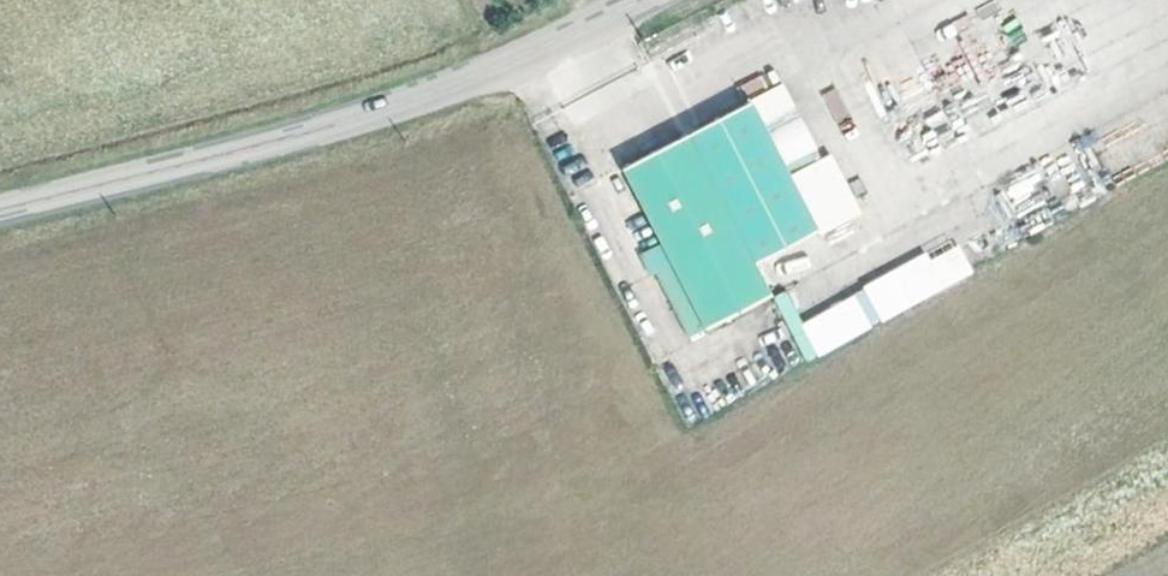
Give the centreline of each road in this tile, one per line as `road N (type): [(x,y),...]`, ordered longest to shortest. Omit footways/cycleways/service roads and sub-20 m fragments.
road 1 (tertiary): [(640,0),(409,102),(0,211)]

